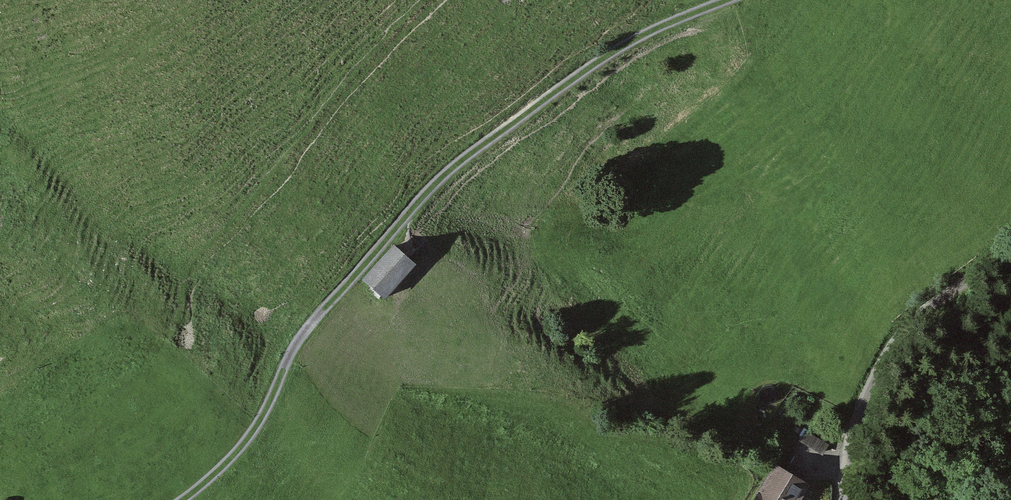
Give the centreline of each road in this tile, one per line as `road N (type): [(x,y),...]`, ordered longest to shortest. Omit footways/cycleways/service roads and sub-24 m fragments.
road 1 (track): [(722,0),(618,46),(440,179),(314,319),(260,423),(181,499)]
road 2 (track): [(0,454),(145,347),(240,210),(457,0)]
road 3 (unclassified): [(846,499),(848,462),(884,372),(945,296),(986,271),(1010,240)]

